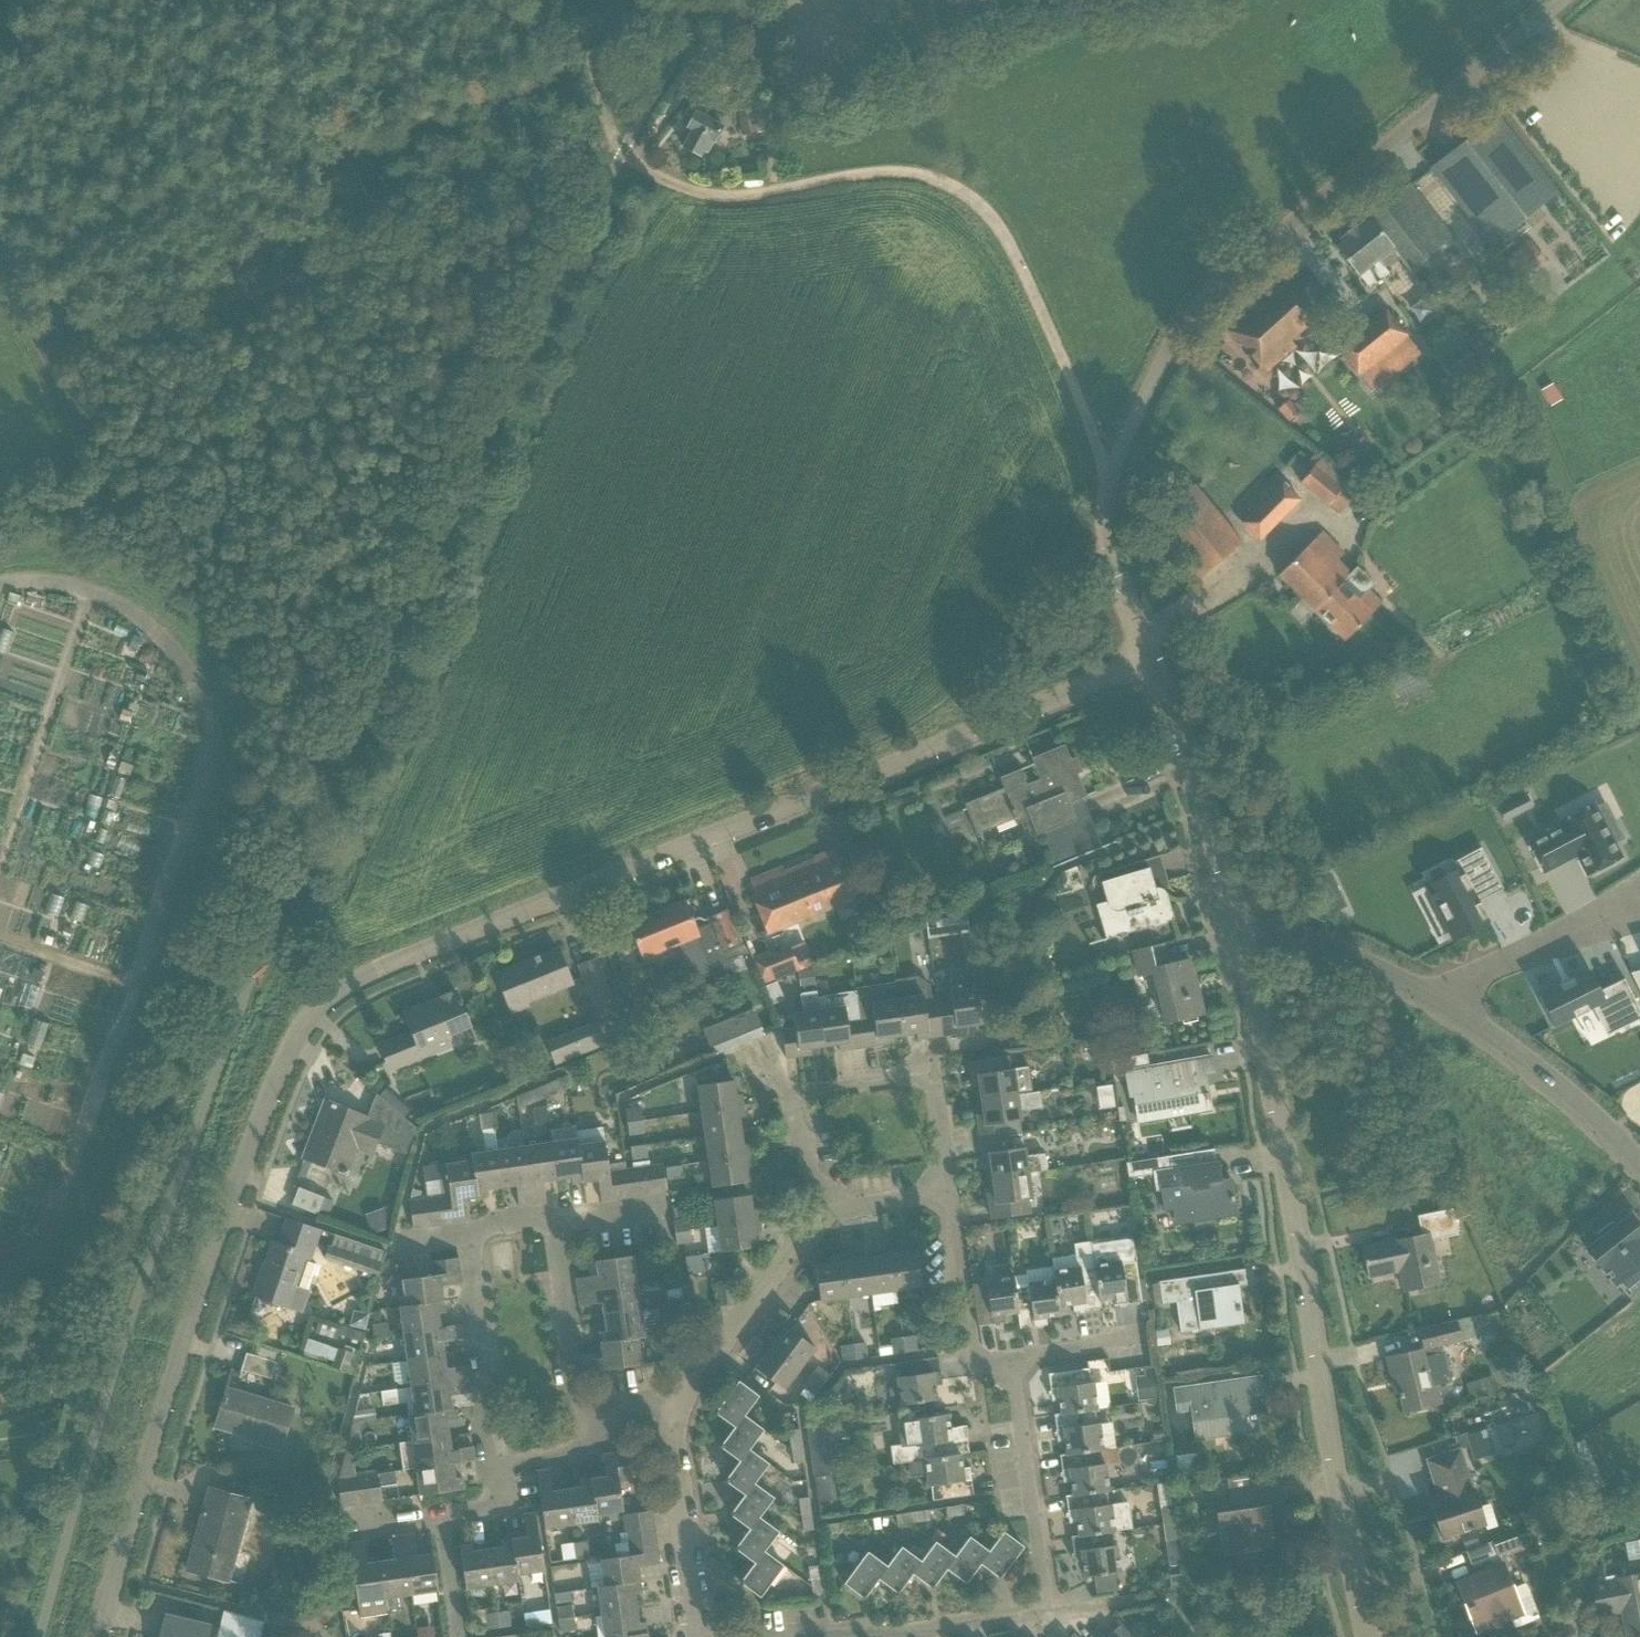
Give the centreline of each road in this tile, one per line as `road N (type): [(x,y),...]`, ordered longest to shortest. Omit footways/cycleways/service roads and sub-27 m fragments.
road 1 (residential): [(98,1636),(232,1192),(290,1045),(323,999),(375,970),(1150,659)]
road 2 (unclassified): [(1150,659),(1113,570),(1105,505),(1127,435),(1174,341),(1250,258),(1564,0)]
road 3 (track): [(0,497),(69,463),(76,441),(43,352),(448,224),(522,189),(579,130)]
road 4 (residential): [(1235,916),(1369,1636)]
road 5 (track): [(1114,467),(1096,445),(1004,237),(951,186),(887,174),(729,196),(689,190),(622,153)]
road 6 (residential): [(1150,659),(1235,916)]
road 7 (residential): [(1433,998),(1553,1082),(1639,1163)]
road 8 (residential): [(948,1192),(931,1074),(791,1100)]
road 9 (residential): [(1046,1614),(1011,1368)]
road 10 (residential): [(680,1405),(828,1207)]
road 11 (residential): [(493,1466),(472,1291),(475,1231)]
road 12 (residential): [(702,1636),(674,1435),(680,1405)]
road 13 (residential): [(587,1438),(555,1221)]
road 14 (residential): [(1235,916),(1433,998)]
road 15 (residential): [(840,1636),(1046,1614)]
road 16 (residential): [(1011,1368),(975,1355),(948,1192)]
road 17 (residential): [(1433,998),(1584,926)]
road 18 (track): [(579,130),(585,89),(563,0)]
road 19 (residential): [(1011,1368),(1031,1355),(1134,1340)]
road 20 (residential): [(442,1516),(460,1636)]
road 21 (residential): [(828,1207),(948,1192)]

